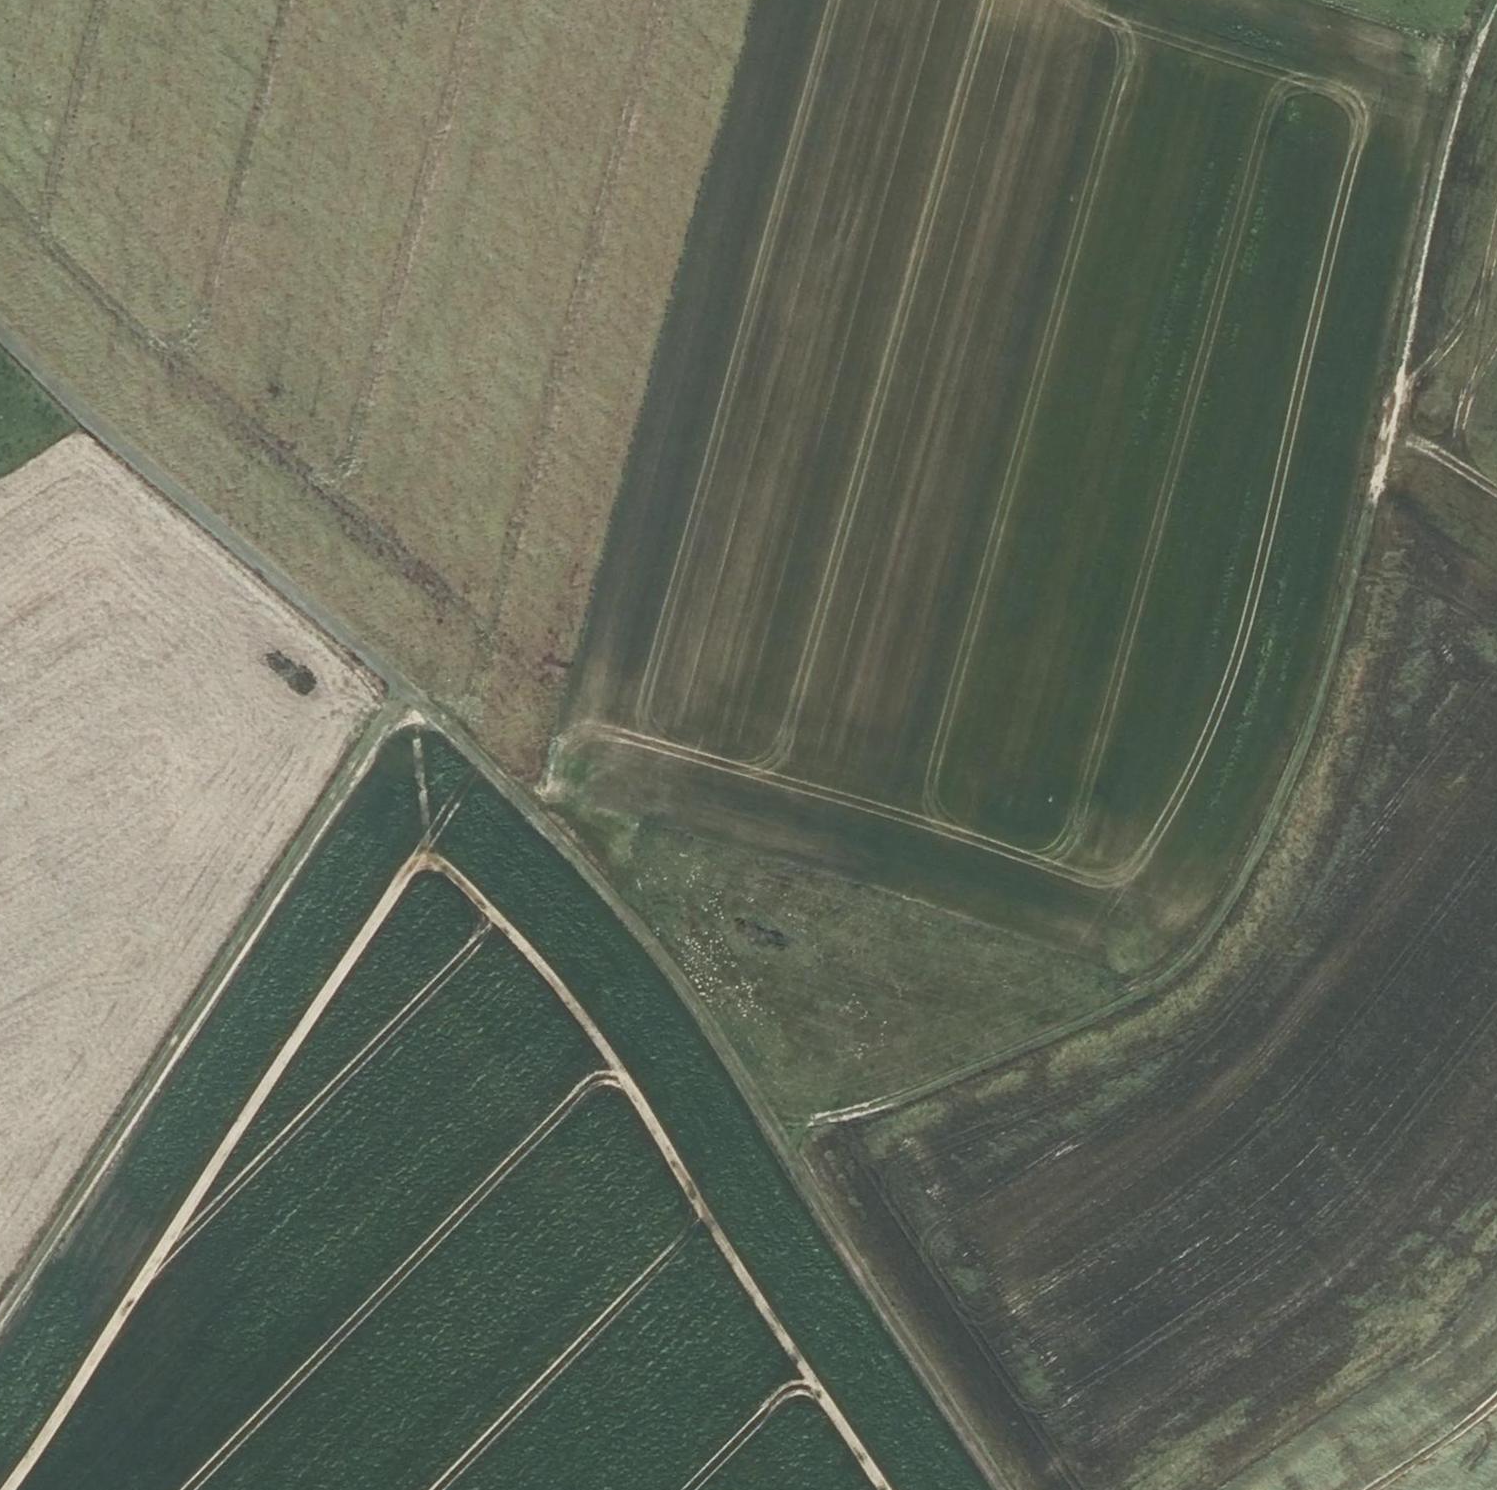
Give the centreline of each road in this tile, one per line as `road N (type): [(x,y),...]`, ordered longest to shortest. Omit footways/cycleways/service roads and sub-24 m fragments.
road 1 (track): [(0,307),(388,687),(639,906),(789,1145),(1183,966),(1338,605),(1477,28),(1496,0)]
road 2 (track): [(998,1489),(789,1145)]

